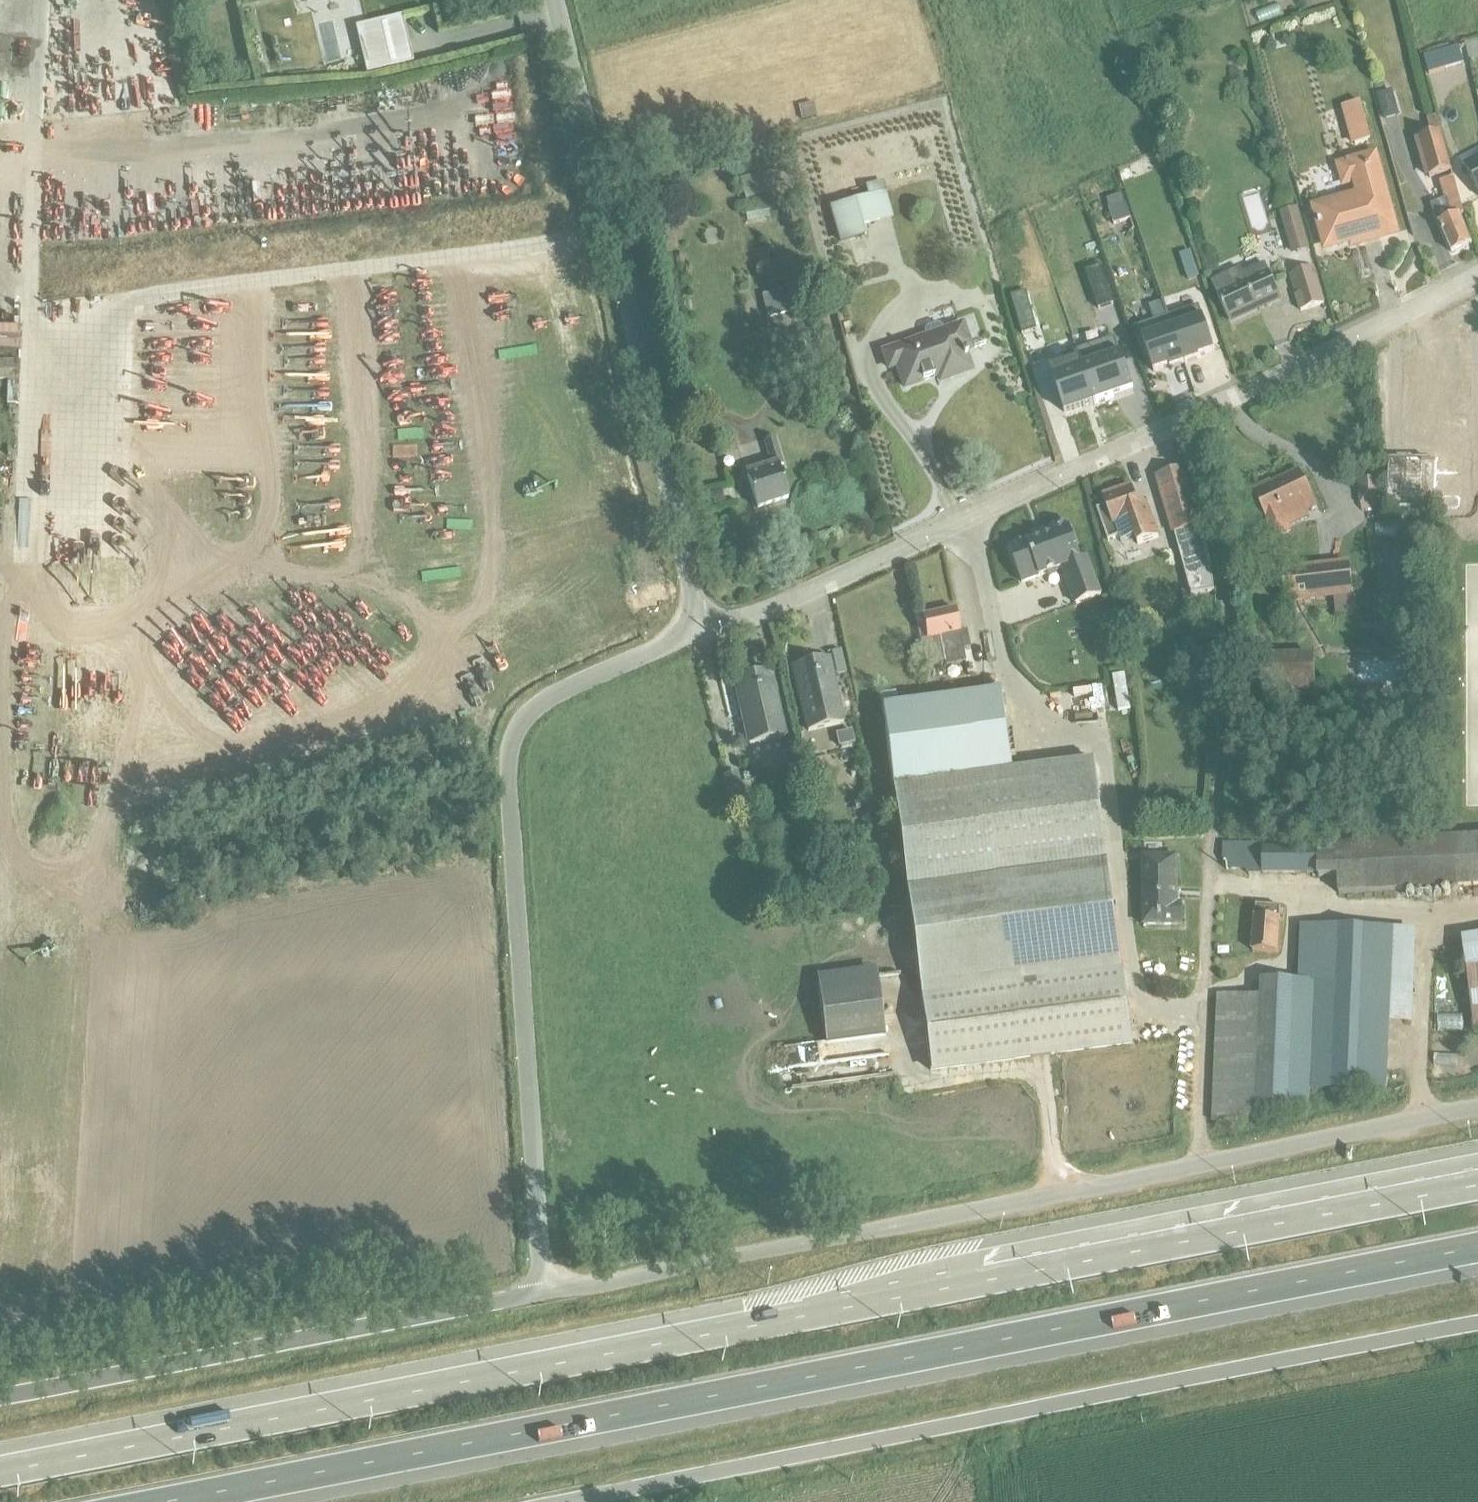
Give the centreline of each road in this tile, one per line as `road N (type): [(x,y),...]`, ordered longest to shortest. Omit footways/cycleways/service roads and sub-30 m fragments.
road 1 (motorway): [(1477,1184),(0,1472)]
road 2 (motorway): [(166,1501),(1477,1246)]
road 3 (tertiary): [(540,1294),(1477,1107)]
road 4 (unclassified): [(1477,1324),(568,1501)]
road 5 (residential): [(1477,278),(1179,426),(714,626)]
road 6 (residential): [(714,626),(568,684),(532,713),(510,750),(540,1294)]
road 7 (unclassified): [(714,626),(692,597),(547,0)]
road 8 (track): [(1207,988),(1228,630),(1221,560),(1179,426)]
road 9 (tertiary): [(540,1294),(0,1401)]

